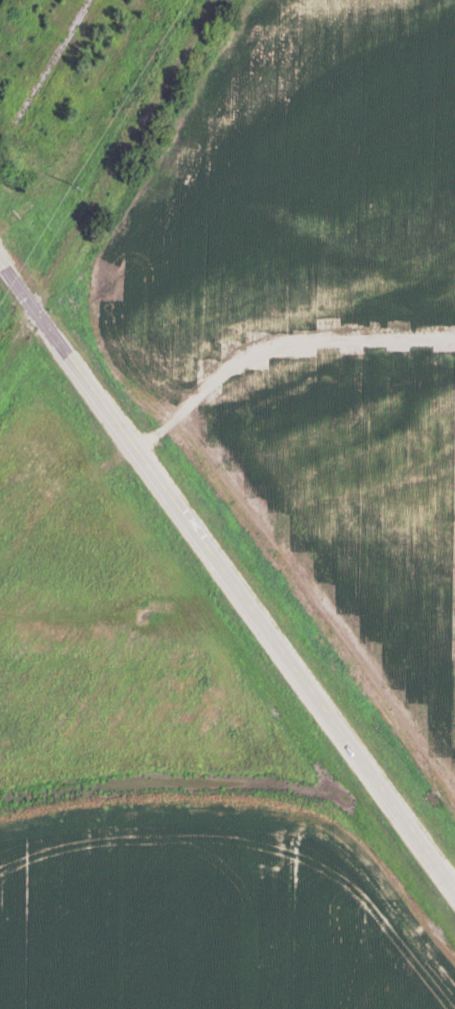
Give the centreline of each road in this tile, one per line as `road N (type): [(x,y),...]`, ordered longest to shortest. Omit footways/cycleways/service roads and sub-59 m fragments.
road 1 (trunk): [(454,890),(0,259)]
road 2 (track): [(280,1008),(278,846),(294,827),(327,825),(347,836),(454,975)]
road 3 (track): [(140,451),(242,365),(454,357)]

